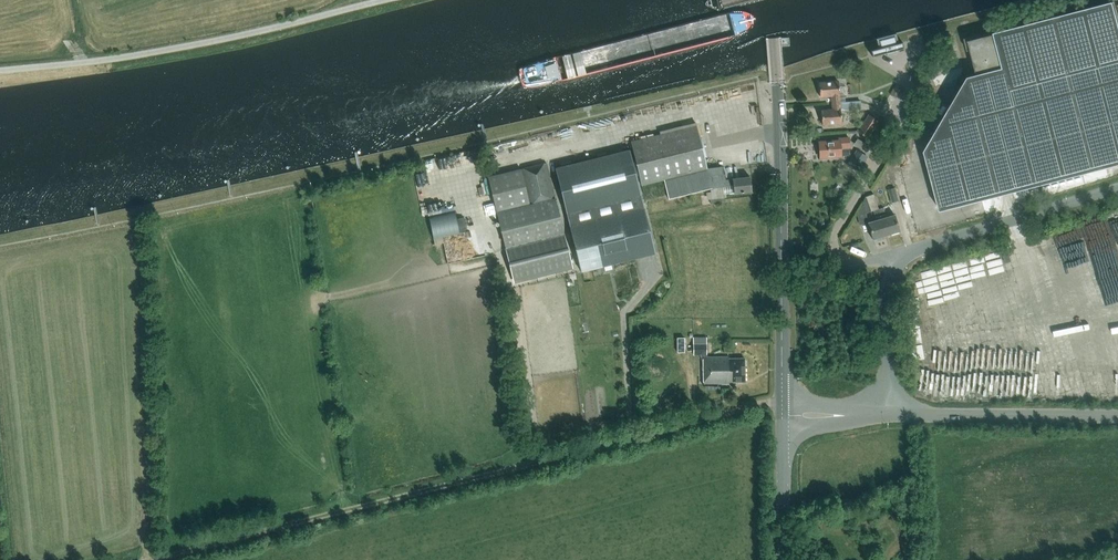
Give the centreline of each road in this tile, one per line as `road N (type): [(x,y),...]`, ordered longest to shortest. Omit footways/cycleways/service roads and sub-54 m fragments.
road 1 (tertiary): [(782,401),(771,0)]
road 2 (unclassified): [(883,415),(882,266),(890,256),(1117,190)]
road 3 (unclassified): [(0,71),(193,46),(382,0)]
road 4 (unclassified): [(883,415),(1117,416)]
road 5 (tertiary): [(785,559),(782,429)]

